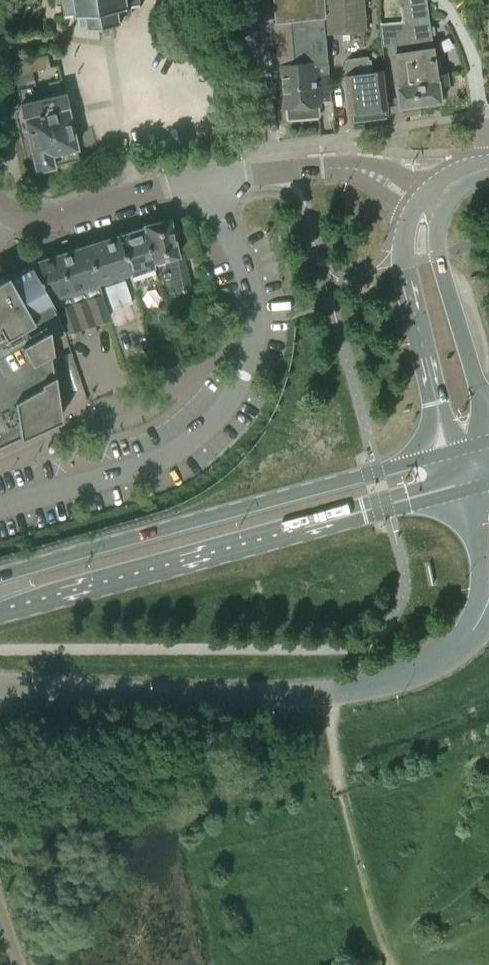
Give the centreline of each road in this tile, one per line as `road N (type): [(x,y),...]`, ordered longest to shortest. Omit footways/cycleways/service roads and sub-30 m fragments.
road 1 (residential): [(0,508),(180,448),(231,399),(254,347),(255,307),(210,180)]
road 2 (unclassified): [(472,632),(423,667),(333,692),(180,697),(0,685)]
road 3 (primary): [(0,615),(463,490)]
road 4 (primary): [(453,451),(0,576)]
road 5 (tertiary): [(412,209),(405,264),(453,451)]
road 6 (tertiary): [(488,431),(440,255),(443,212)]
road 7 (unclassified): [(210,180),(46,220),(8,214)]
road 8 (unclassified): [(463,490),(481,581),(472,632)]
road 9 (unclassified): [(428,191),(360,161),(301,169)]

